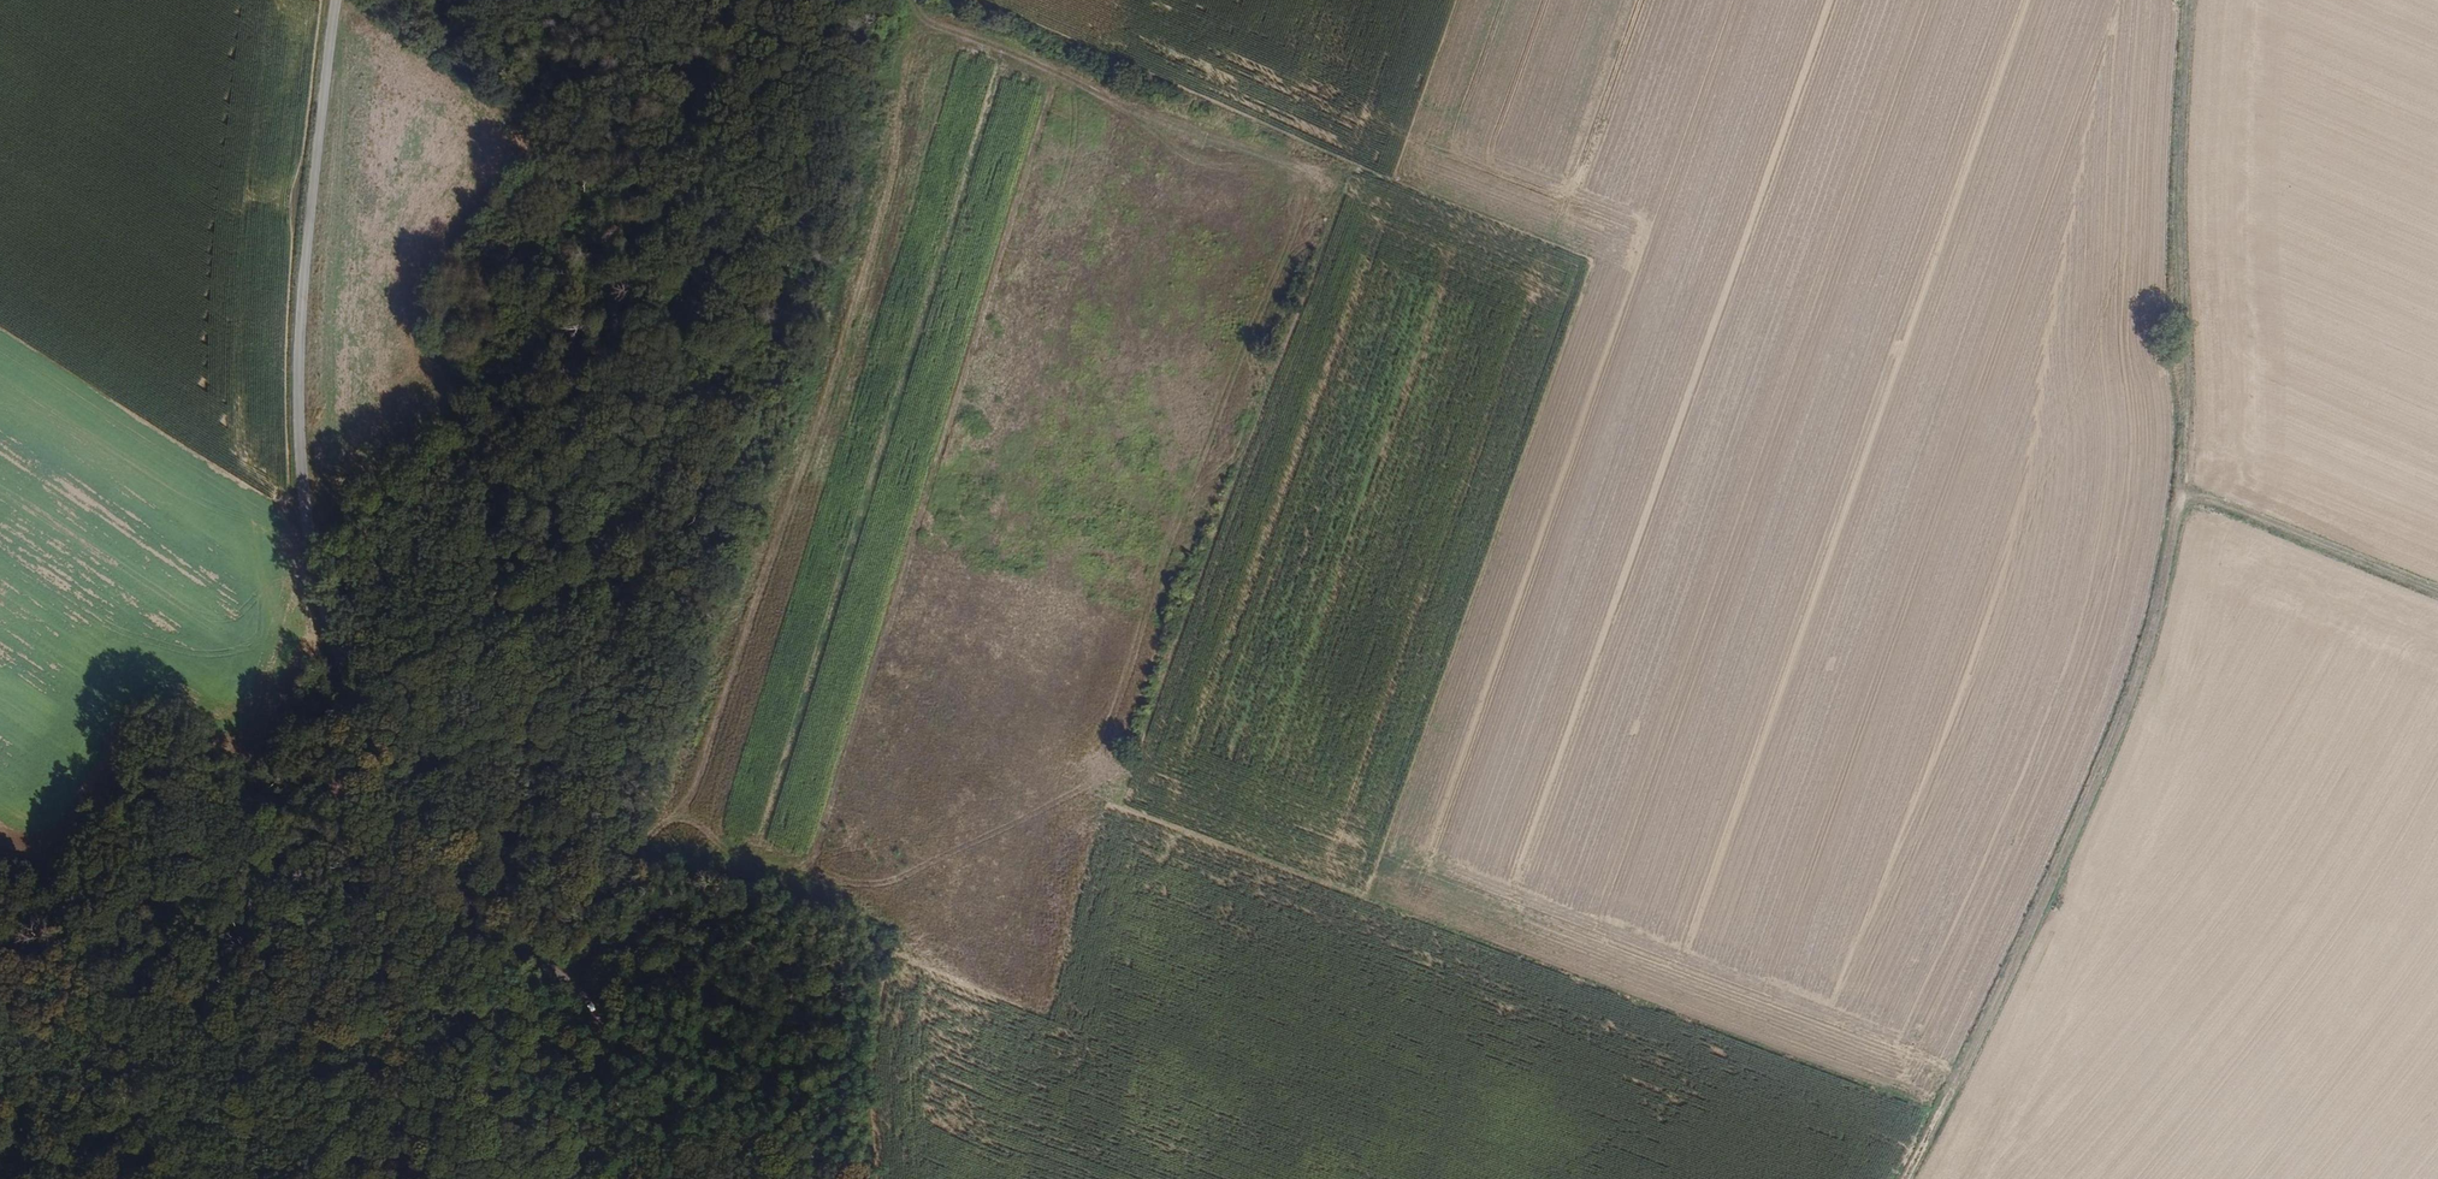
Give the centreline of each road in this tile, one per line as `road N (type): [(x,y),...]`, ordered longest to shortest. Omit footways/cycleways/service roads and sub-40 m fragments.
road 1 (unclassified): [(619,1178),(606,1069),(582,1006),(430,871),(341,677),(308,559),(297,402),(335,0)]
road 2 (track): [(1906,1178),(2036,918),(2154,619),(2185,434),(2179,184),(2190,0)]
road 3 (track): [(2180,496),(2216,503),(2437,592)]

